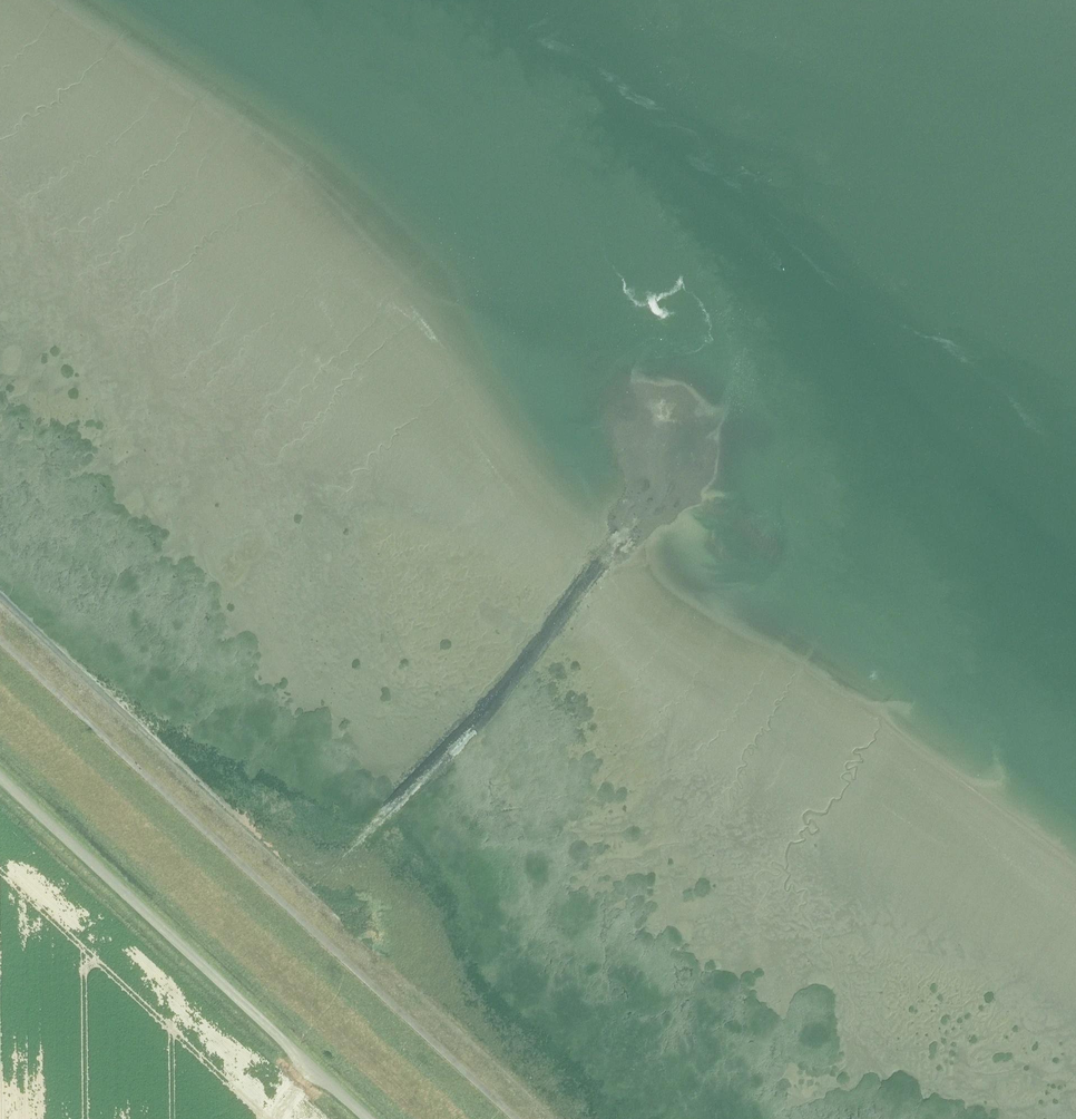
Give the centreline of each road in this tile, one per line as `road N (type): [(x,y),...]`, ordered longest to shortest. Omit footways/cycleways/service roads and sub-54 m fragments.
road 1 (unclassified): [(368,1118),(0,777)]

